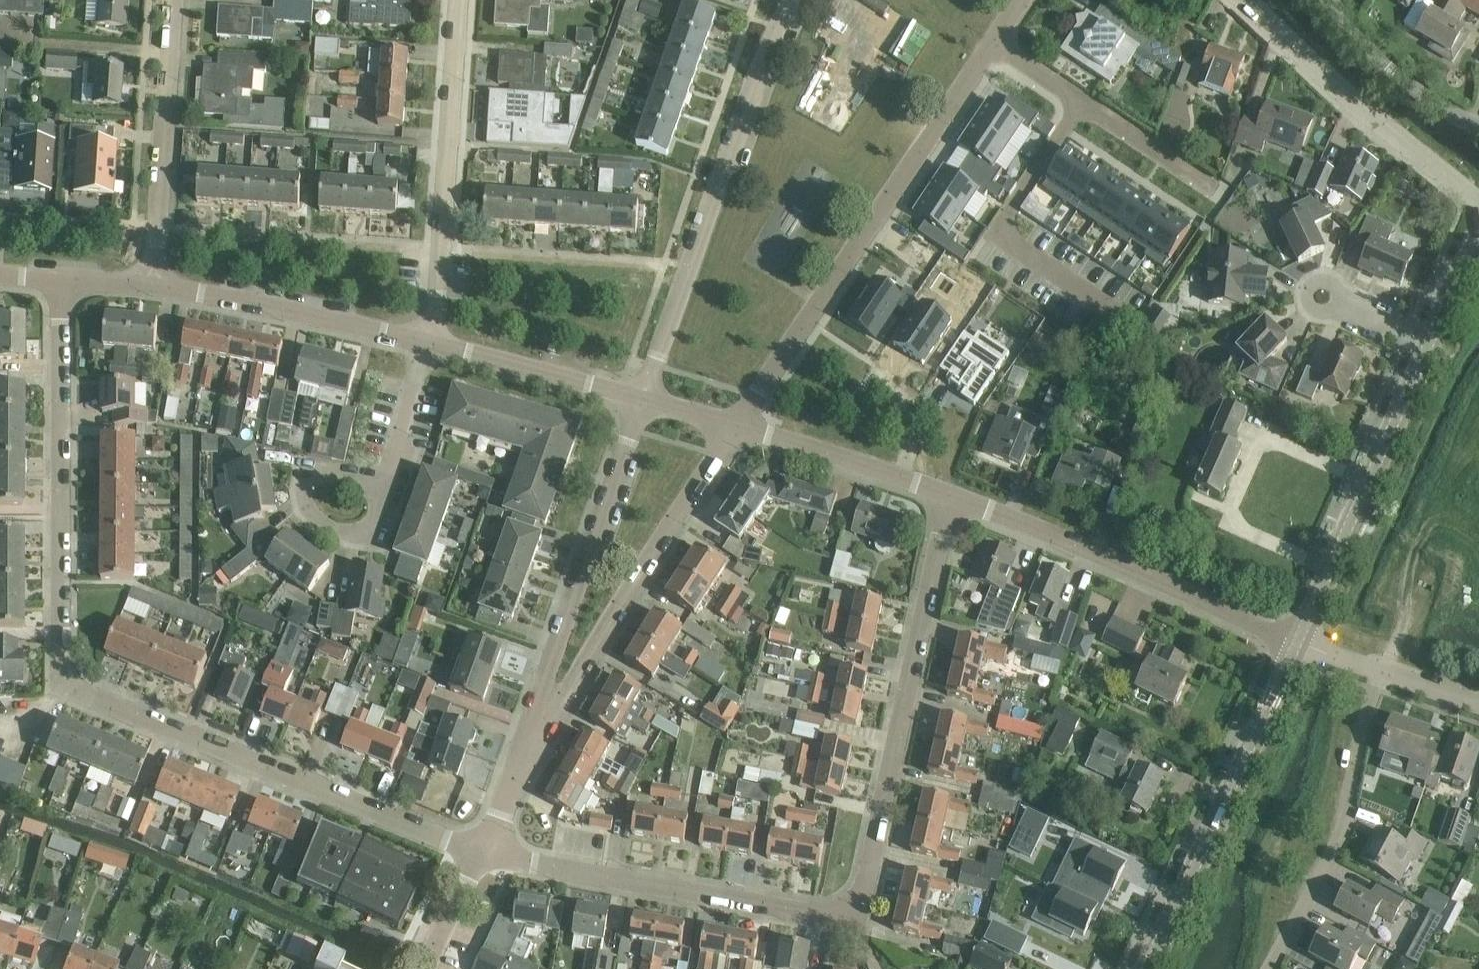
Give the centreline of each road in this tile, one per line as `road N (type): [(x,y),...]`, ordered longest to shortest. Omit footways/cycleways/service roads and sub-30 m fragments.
road 1 (residential): [(482,853),(65,685),(63,278)]
road 2 (residential): [(482,853),(817,918),(847,914),(864,887),(951,497)]
road 3 (residential): [(738,428),(990,44)]
road 4 (residential): [(641,395),(797,0)]
road 5 (unclassified): [(1297,642),(951,497)]
road 6 (tertiary): [(1145,968),(1297,642)]
road 7 (residential): [(546,711),(573,687),(738,428)]
road 8 (residential): [(427,338),(438,293),(458,0)]
road 9 (residential): [(641,395),(546,673),(546,711)]
road 10 (tertiary): [(1297,642),(1430,341)]
road 11 (residential): [(1270,968),(1325,869),(1385,672)]
road 12 (residential): [(1478,210),(1453,178),(1379,125),(1243,0)]
road 13 (residential): [(1229,200),(990,44)]
road 14 (residential): [(152,283),(175,0)]
road 15 (unclassified): [(427,338),(152,283)]
road 16 (unclassified): [(951,497),(738,428)]
road 17 (unclassified): [(641,395),(427,338)]
road 18 (residential): [(388,485),(314,471),(302,490),(312,517),(341,535),(366,535),(377,525)]
road 19 (unclassified): [(1478,126),(1397,76),(1353,37),(1329,0)]
road 20 (residential): [(482,853),(546,711)]
road 21 (residential): [(388,485),(427,338)]
road 22 (residential): [(430,968),(482,853)]

